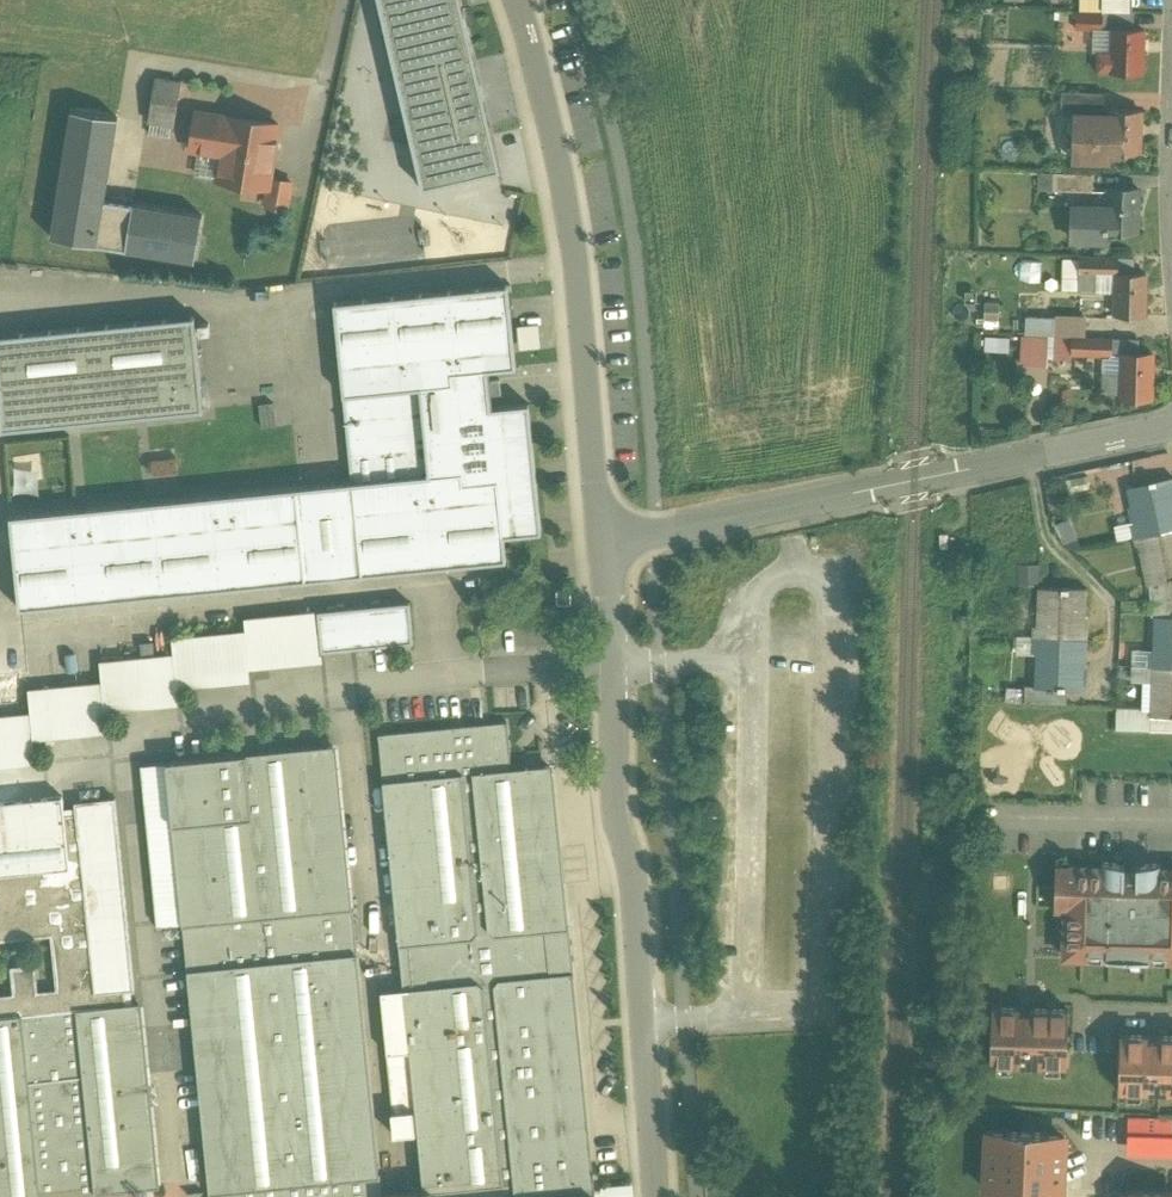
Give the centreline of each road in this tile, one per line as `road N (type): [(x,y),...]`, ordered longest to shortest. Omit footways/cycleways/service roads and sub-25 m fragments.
road 1 (residential): [(607,547),(662,1196)]
road 2 (residential): [(1171,429),(607,547)]
road 3 (residential): [(607,547),(579,252),(520,0)]

